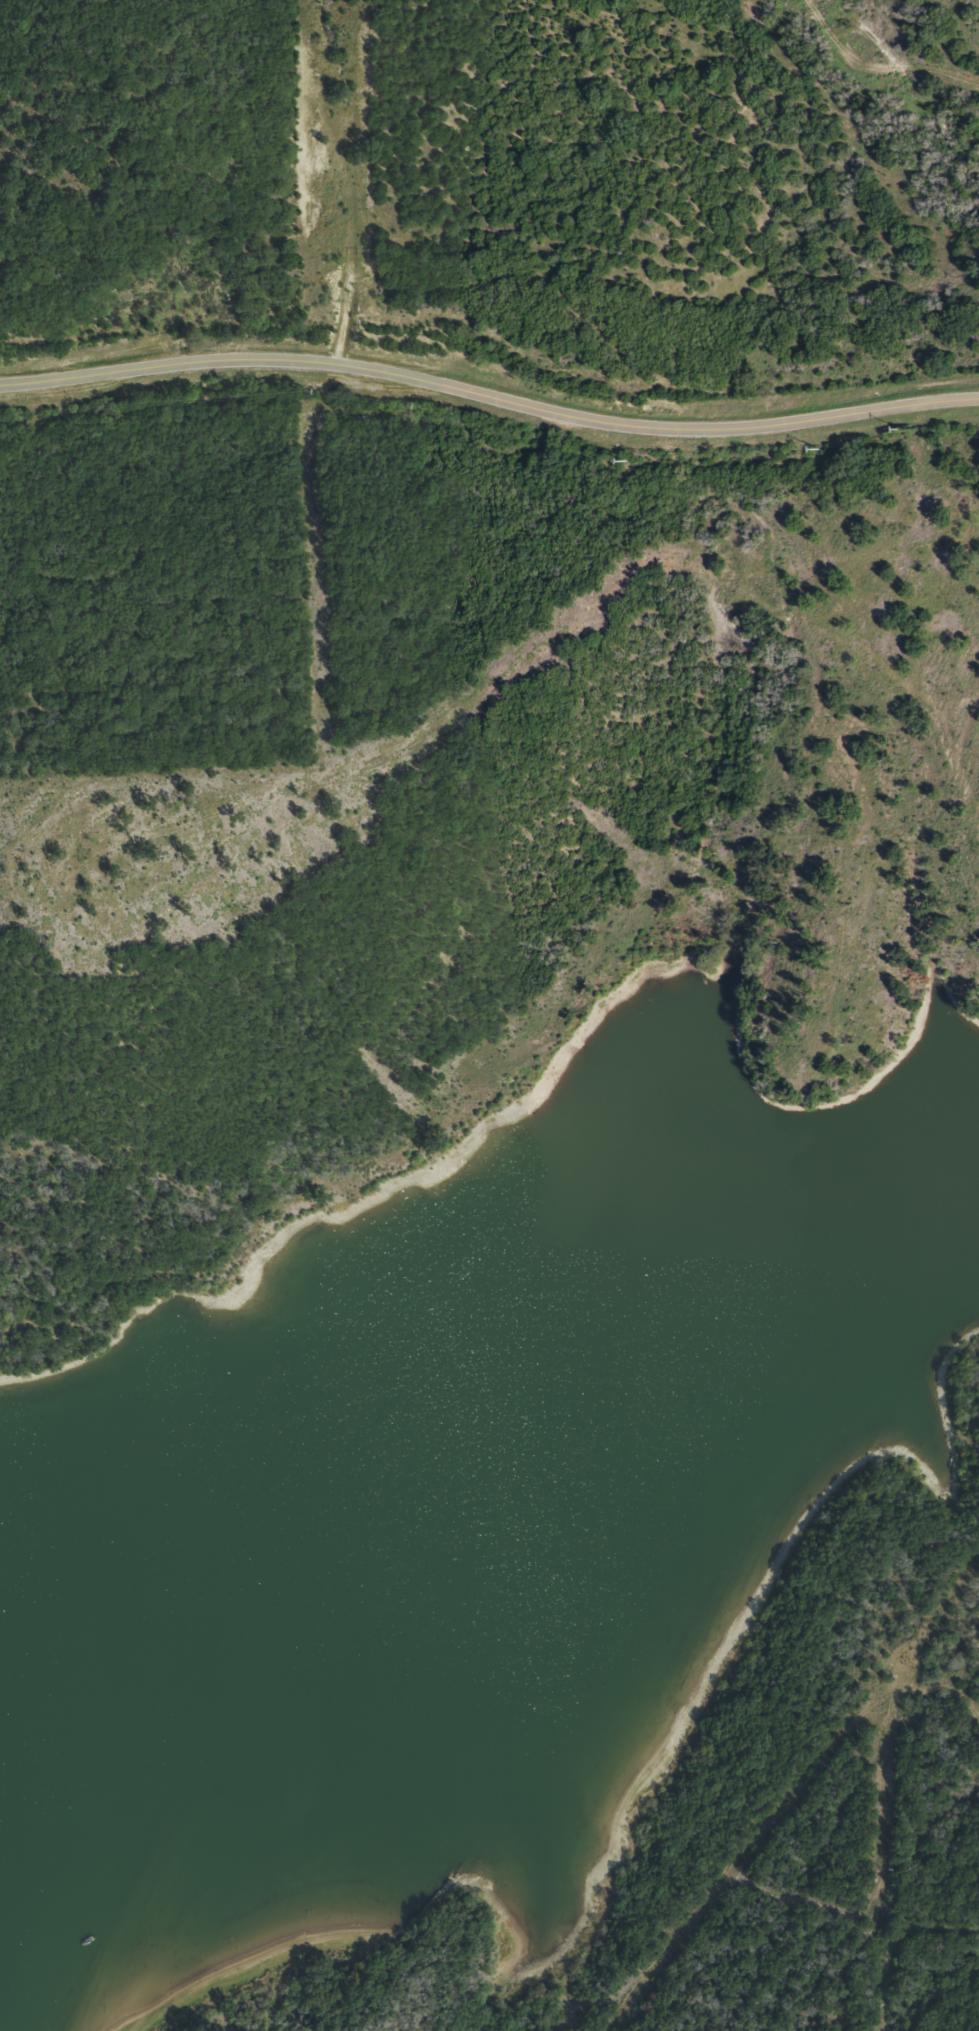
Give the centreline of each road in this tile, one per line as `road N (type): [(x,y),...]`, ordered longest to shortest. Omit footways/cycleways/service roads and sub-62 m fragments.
road 1 (tertiary): [(978,396),(720,427),(629,421),(413,375),(283,358),(179,361),(0,383)]

